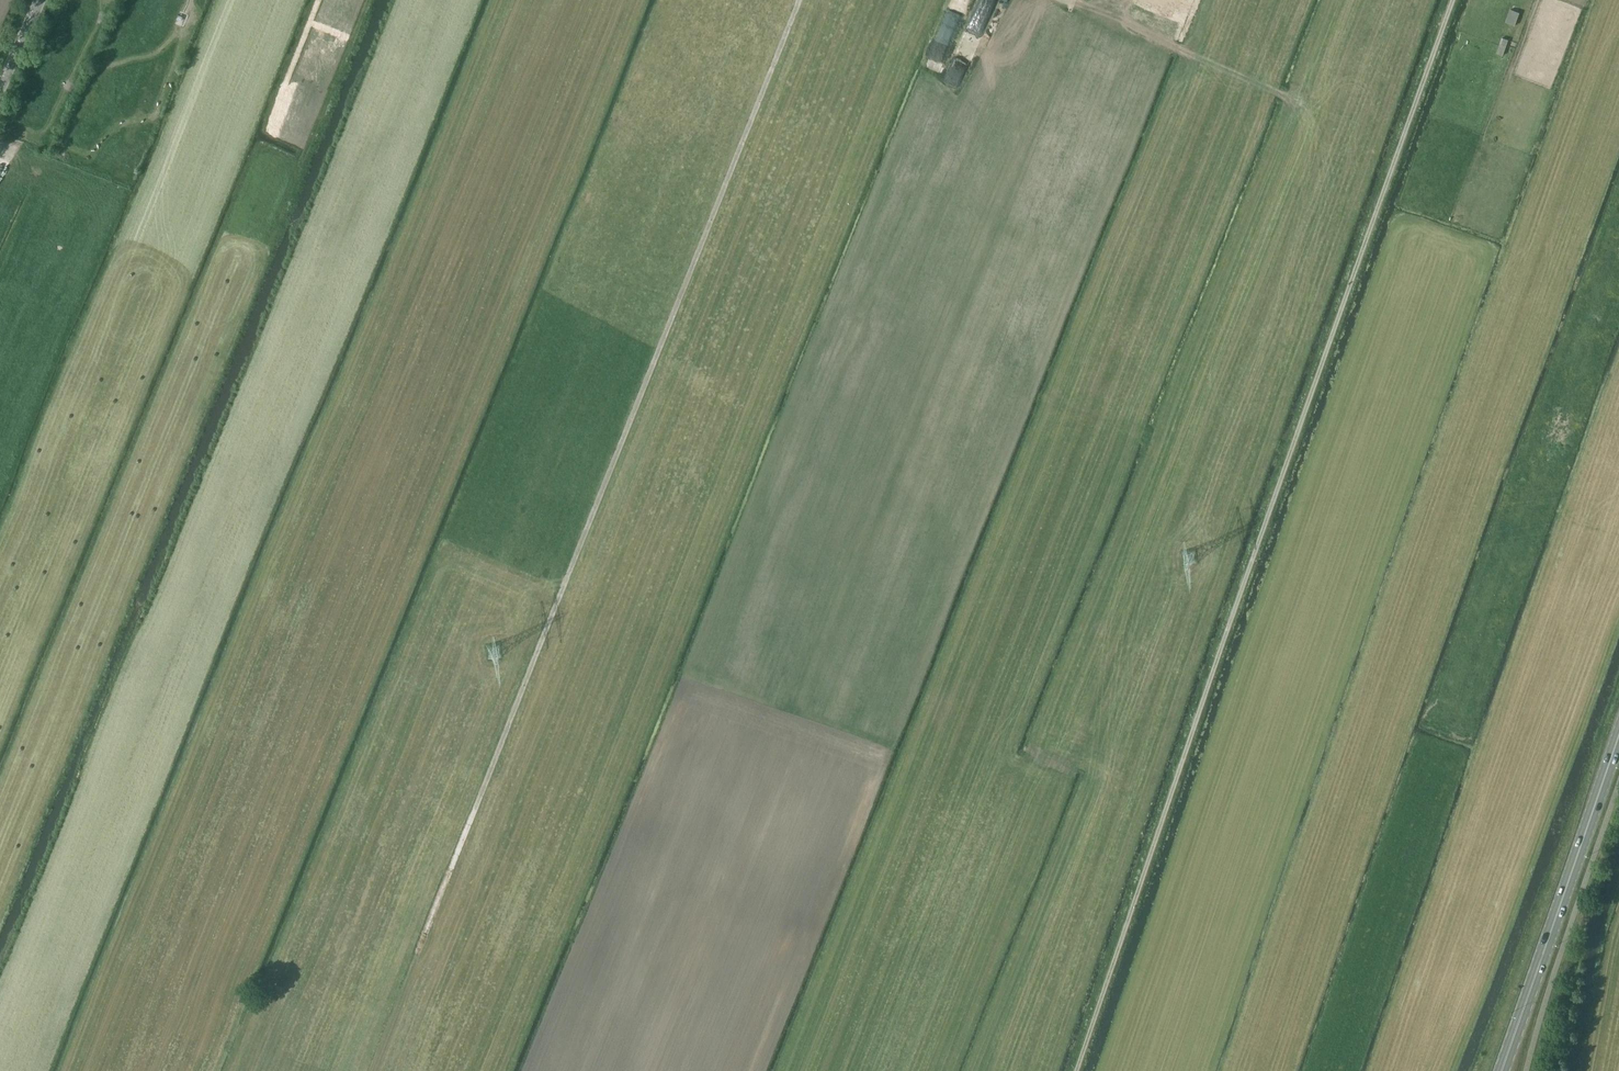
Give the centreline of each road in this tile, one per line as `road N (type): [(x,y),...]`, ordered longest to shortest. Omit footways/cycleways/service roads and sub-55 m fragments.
road 1 (secondary): [(1502,1070),(1618,737)]

